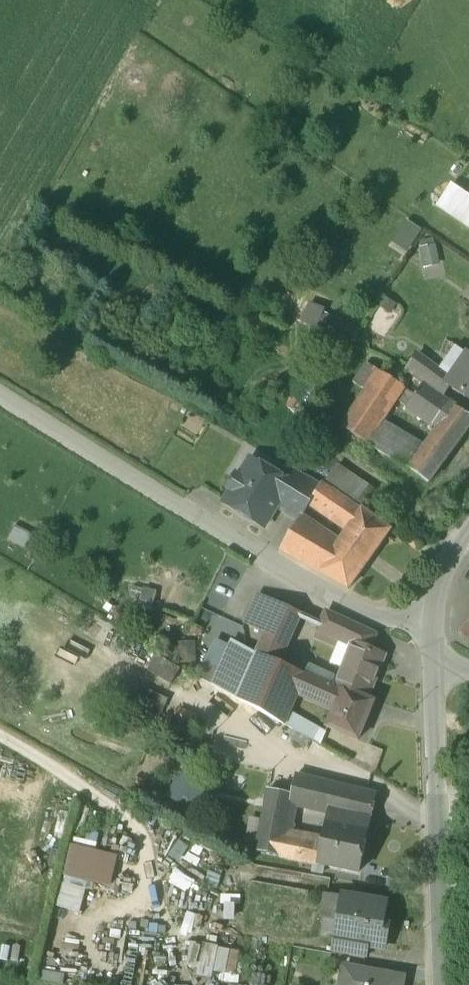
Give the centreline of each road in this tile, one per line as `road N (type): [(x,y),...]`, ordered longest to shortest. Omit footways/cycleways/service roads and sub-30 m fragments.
road 1 (residential): [(0,394),(358,613),(384,625),(432,619)]
road 2 (residential): [(431,655),(440,984)]

